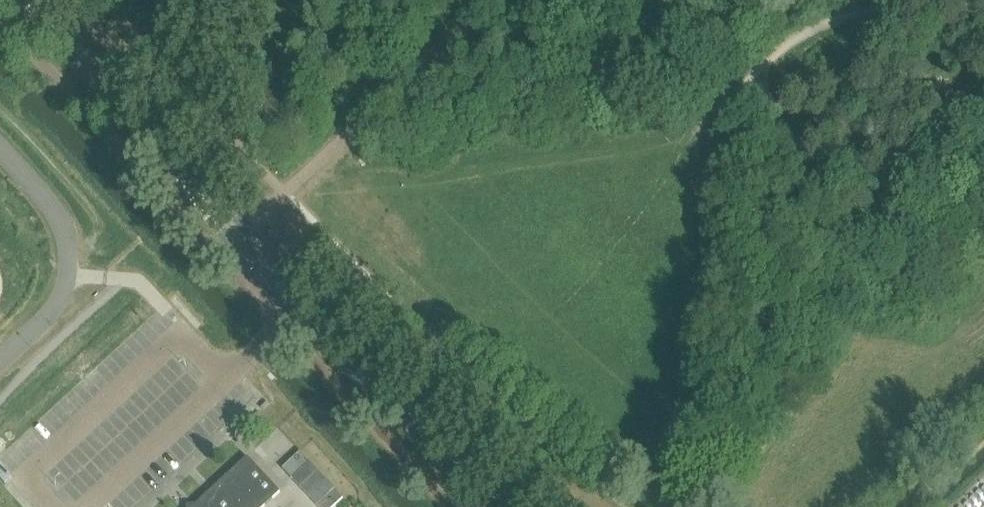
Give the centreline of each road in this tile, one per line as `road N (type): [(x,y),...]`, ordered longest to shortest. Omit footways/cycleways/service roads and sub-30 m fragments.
road 1 (tertiary): [(163,135),(183,181),(384,399),(433,426)]
road 2 (tertiary): [(433,426),(403,381),(258,217),(163,135)]
road 3 (tertiary): [(163,135),(42,0)]

